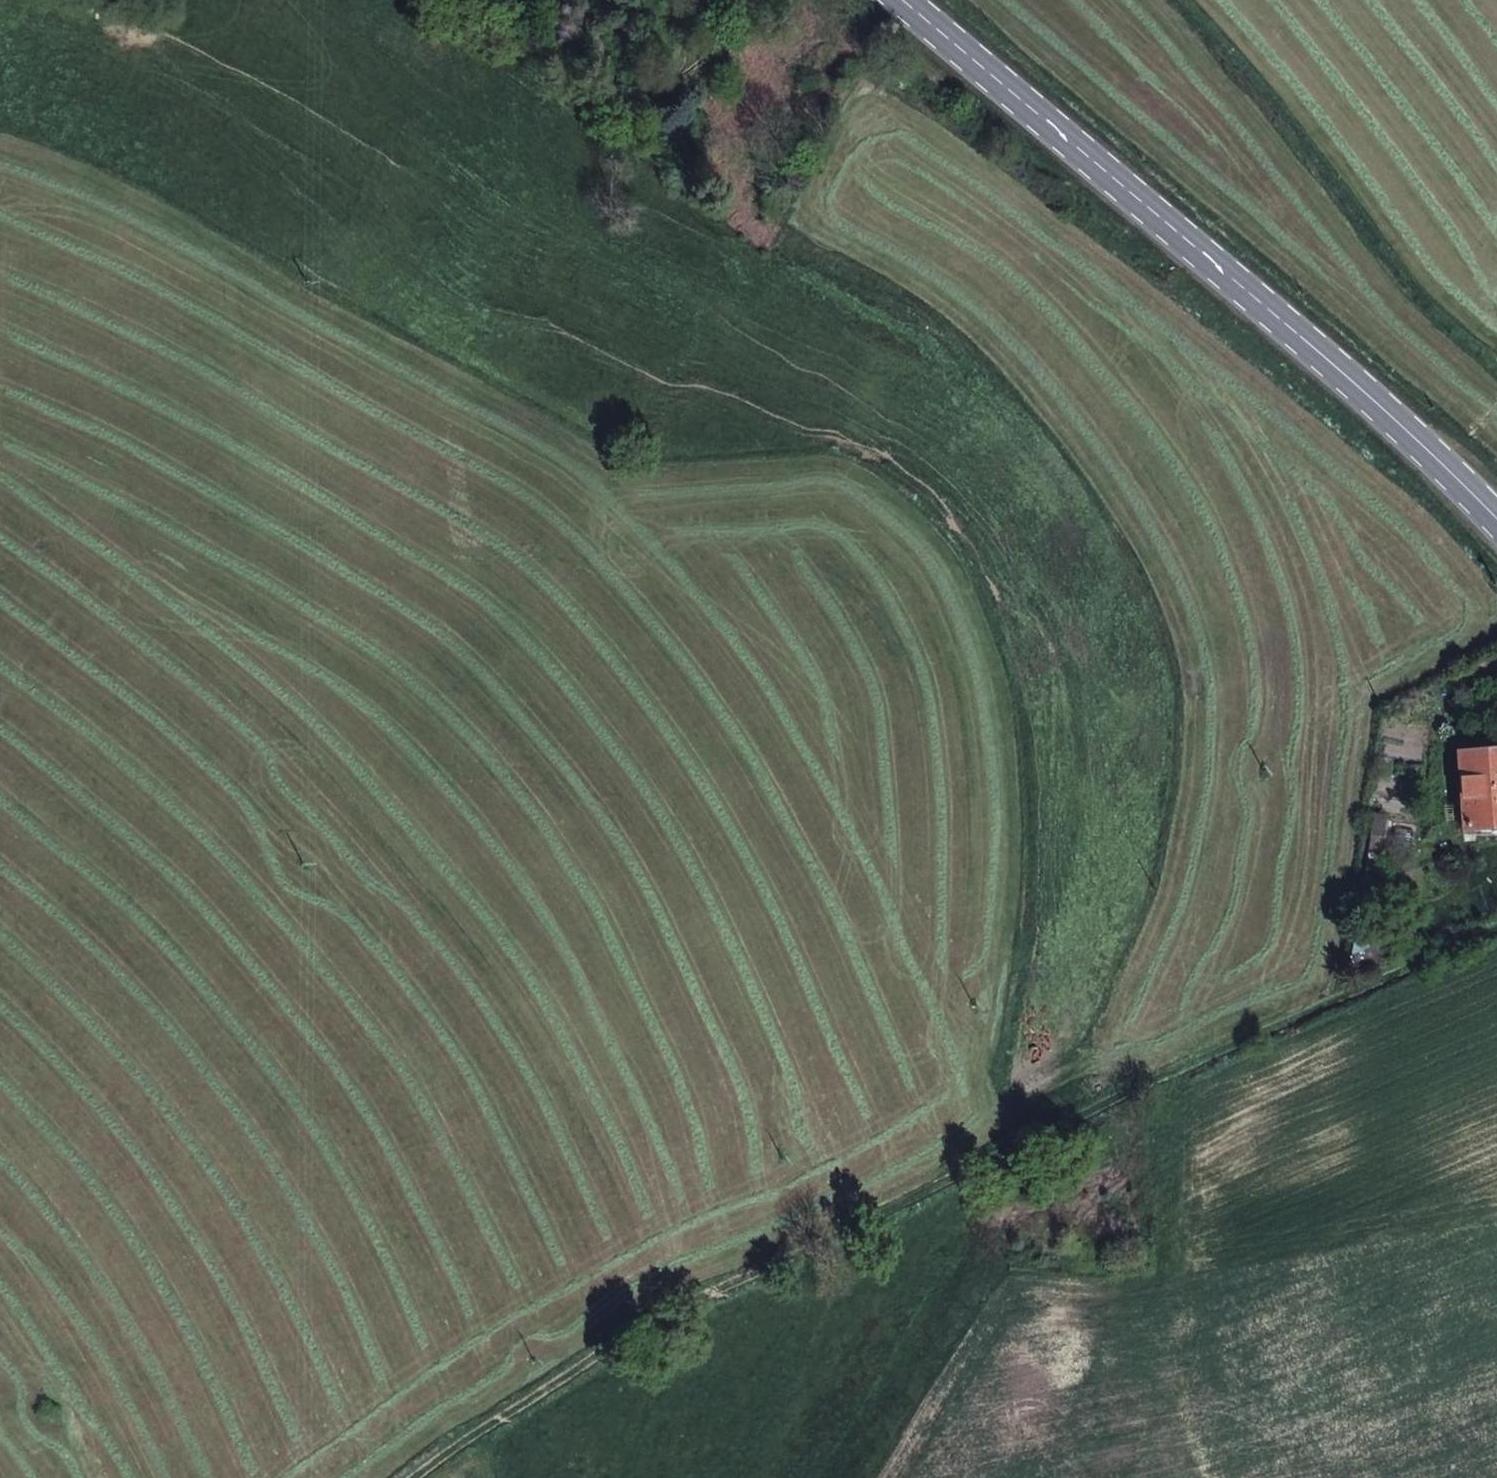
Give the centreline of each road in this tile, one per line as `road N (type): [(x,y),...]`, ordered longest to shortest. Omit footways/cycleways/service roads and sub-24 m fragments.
road 1 (track): [(1496,930),(624,1334),(414,1477)]
road 2 (secondary): [(1496,524),(1389,415),(907,0)]

